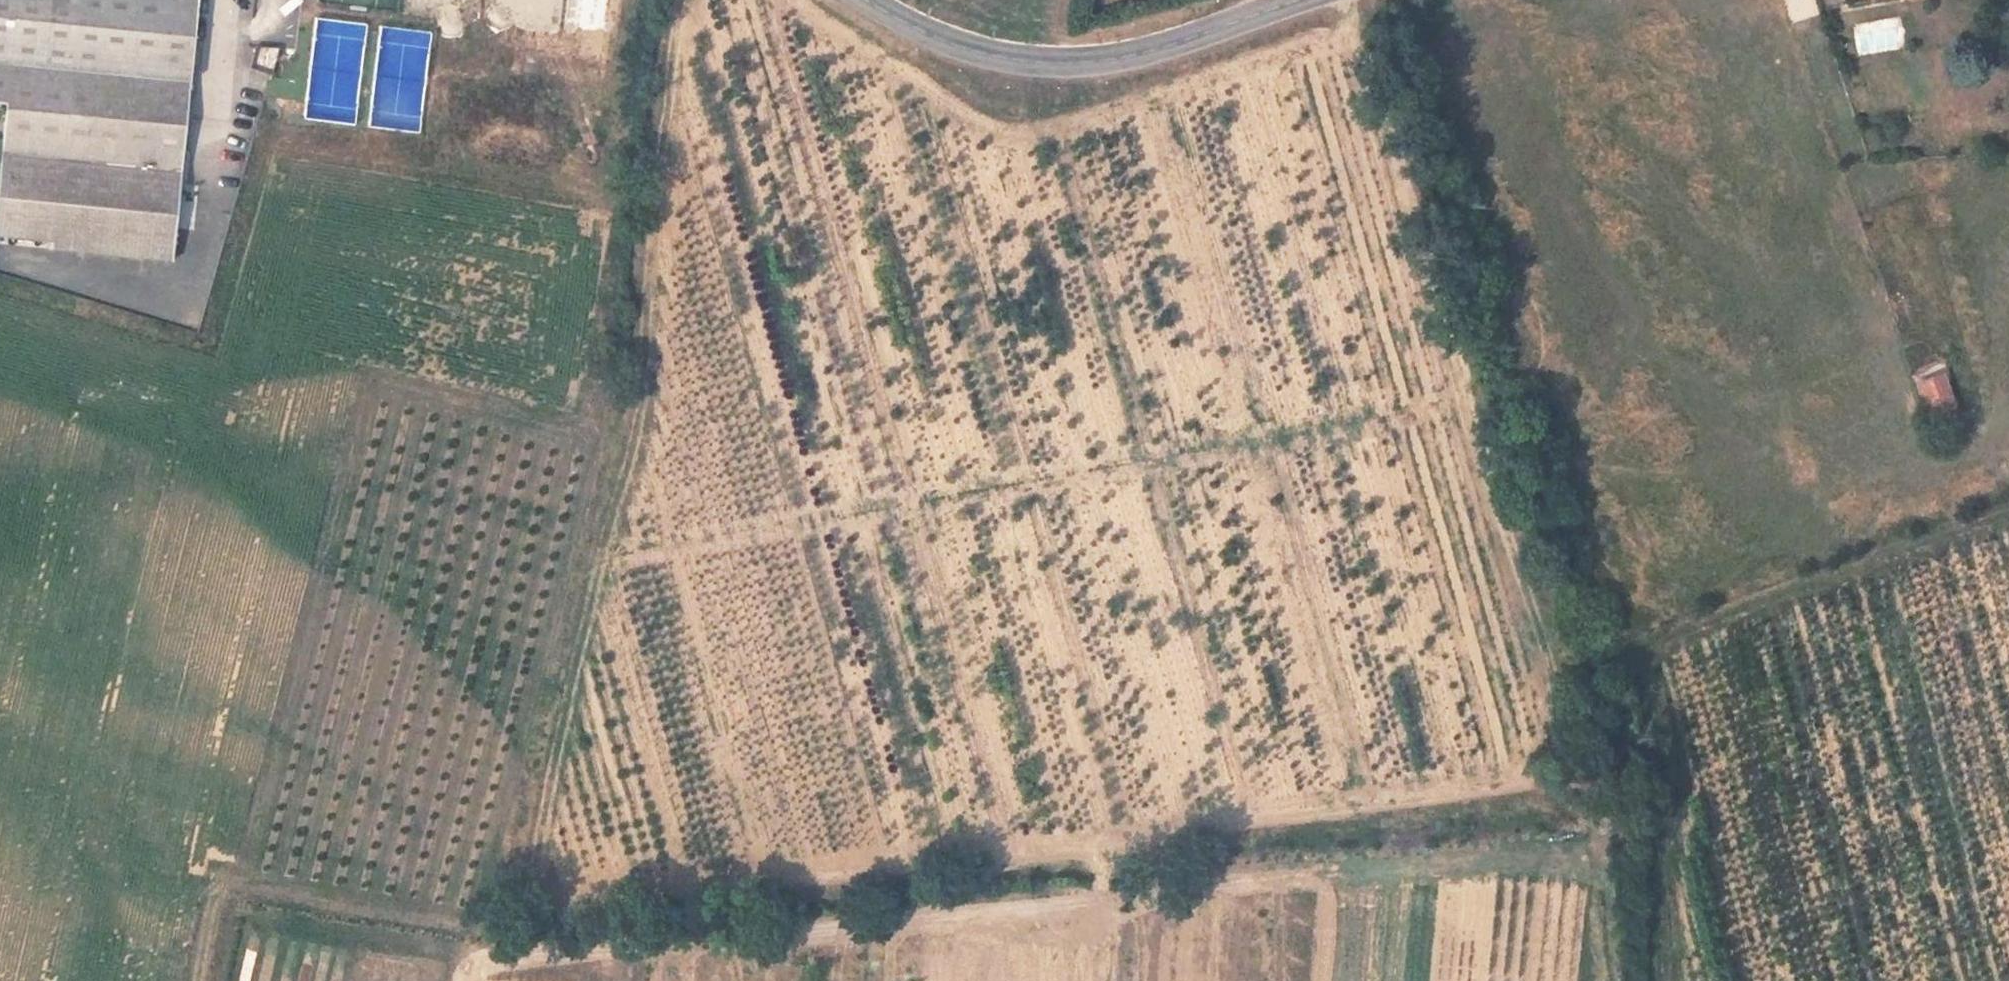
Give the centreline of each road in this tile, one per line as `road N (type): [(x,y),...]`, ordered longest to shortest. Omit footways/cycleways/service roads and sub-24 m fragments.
road 1 (track): [(1129,895),(484,967),(465,980)]
road 2 (tertiary): [(1295,0),(1145,54),(1070,63),(989,56),(868,0)]

